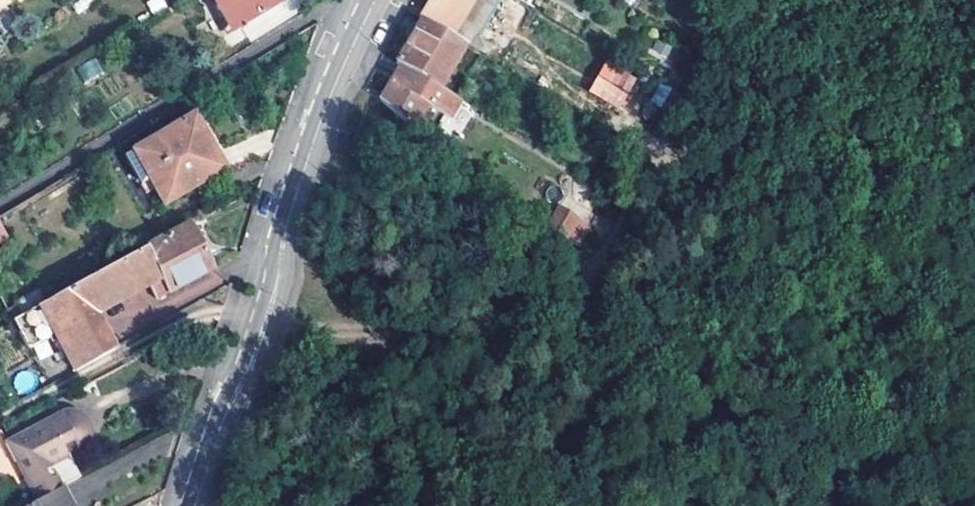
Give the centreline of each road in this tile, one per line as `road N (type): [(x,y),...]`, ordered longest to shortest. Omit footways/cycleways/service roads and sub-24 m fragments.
road 1 (tertiary): [(374,0),(324,109),(287,219),(280,278),(194,505)]

